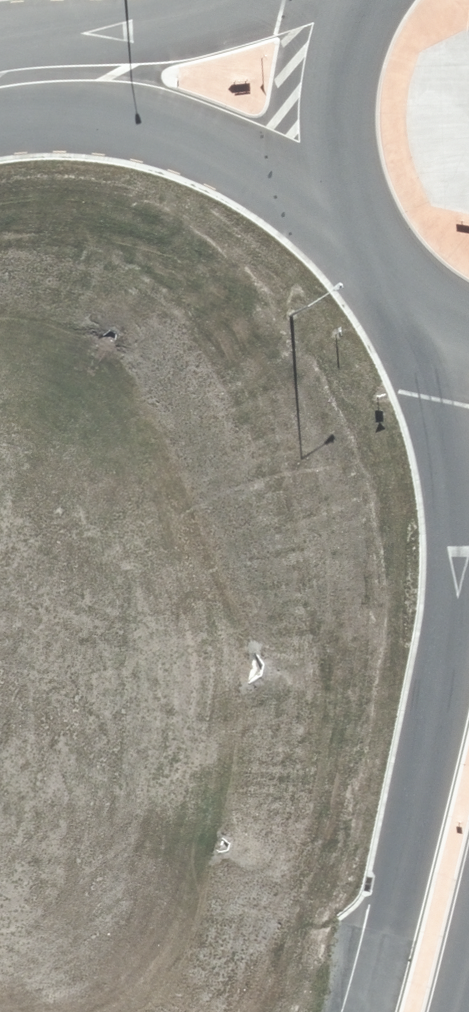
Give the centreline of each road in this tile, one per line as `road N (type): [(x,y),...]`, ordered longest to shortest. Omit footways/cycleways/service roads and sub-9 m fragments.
road 1 (secondary): [(372,1011),(443,706),(464,569),(448,402),(403,296)]
road 2 (secondary): [(403,296),(342,208),(326,145),(327,80),(357,0)]

